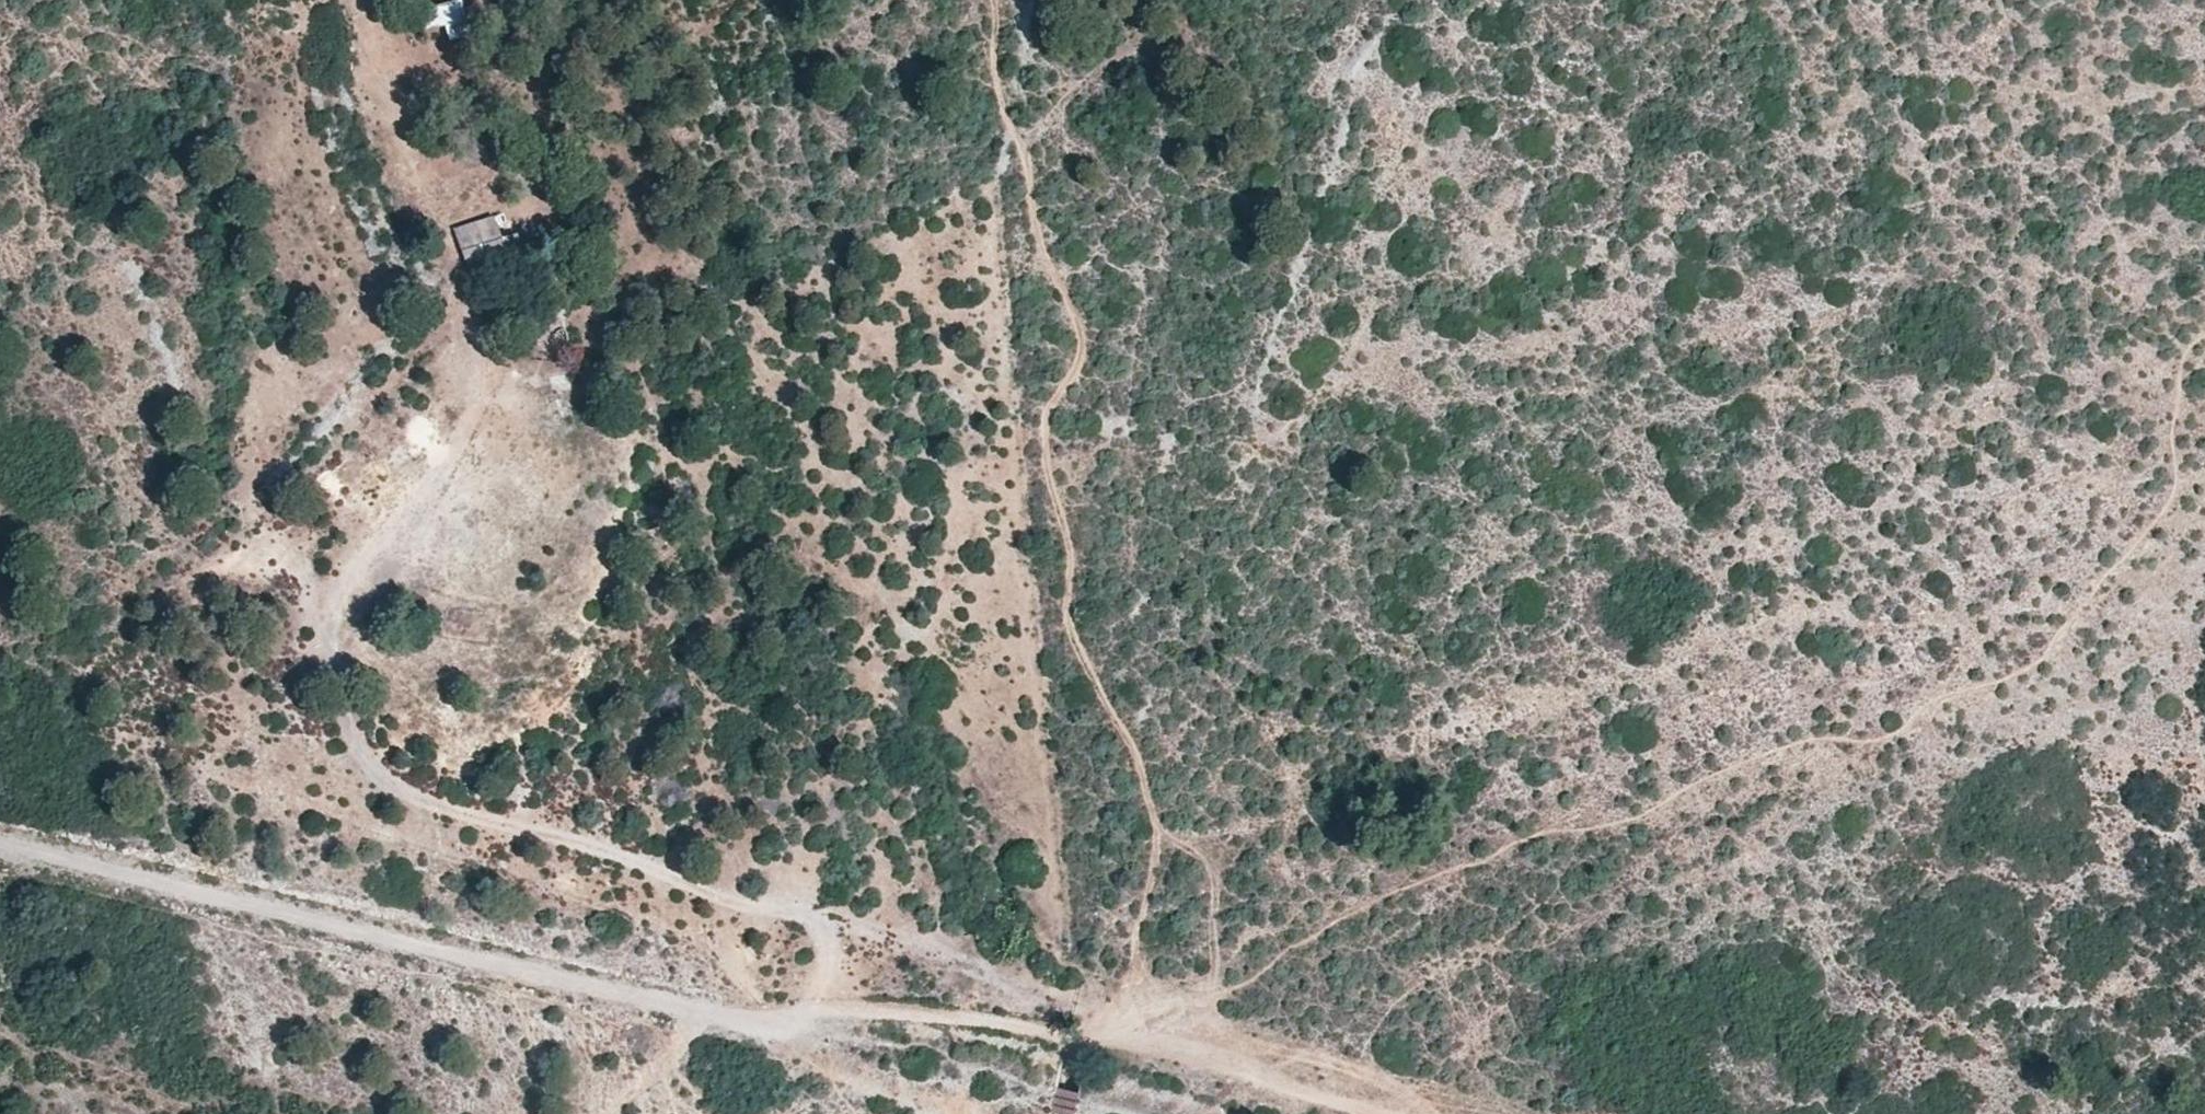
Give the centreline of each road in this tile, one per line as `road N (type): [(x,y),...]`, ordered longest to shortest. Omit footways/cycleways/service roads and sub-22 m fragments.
road 1 (track): [(765,1022),(0,846)]
road 2 (track): [(1345,1113),(1113,1043),(895,1010),(765,1022)]

